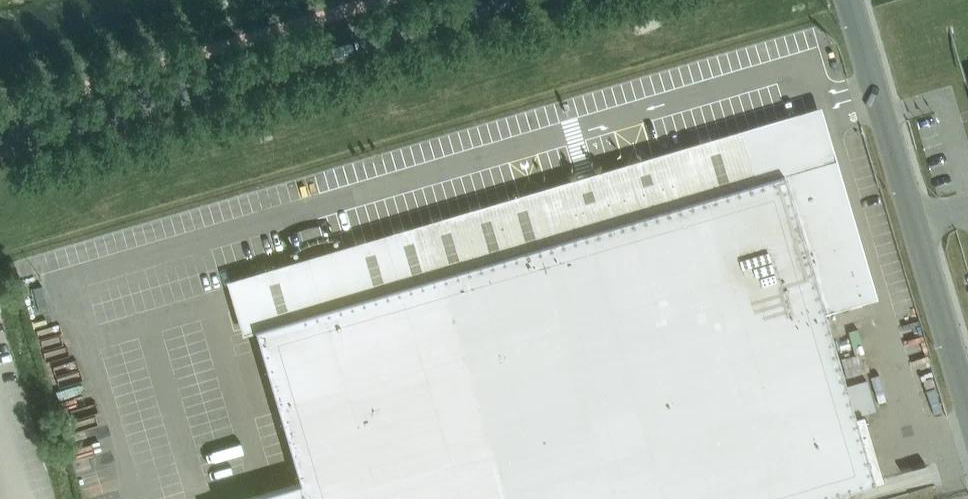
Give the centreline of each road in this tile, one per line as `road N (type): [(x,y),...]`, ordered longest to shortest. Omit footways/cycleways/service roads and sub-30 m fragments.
road 1 (tertiary): [(0,145),(490,0)]
road 2 (unclassified): [(967,406),(849,0)]

